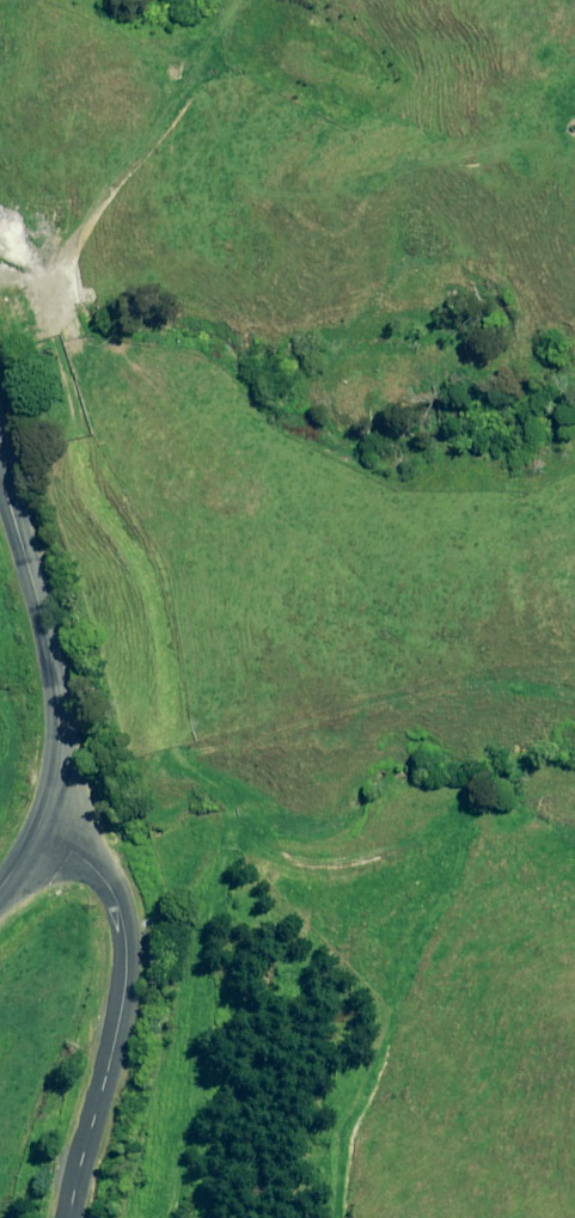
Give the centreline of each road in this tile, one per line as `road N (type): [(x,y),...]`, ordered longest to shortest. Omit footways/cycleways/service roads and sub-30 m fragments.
road 1 (track): [(173,744),(160,595),(102,512),(78,433),(62,279),(99,194),(185,90),(241,0)]
road 2 (unclassified): [(68,1217),(116,1033),(126,929),(96,868),(38,835)]
road 3 (unclassified): [(38,835),(53,785),(57,693),(0,475)]

